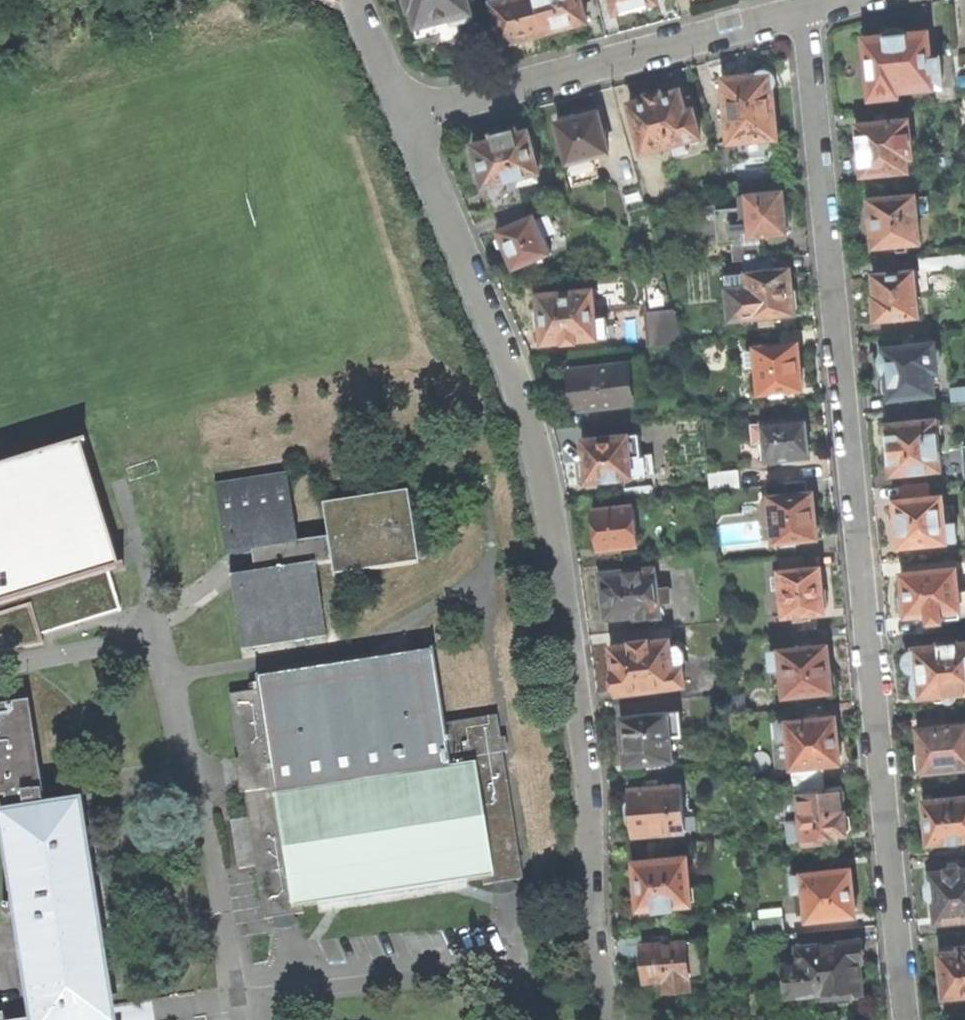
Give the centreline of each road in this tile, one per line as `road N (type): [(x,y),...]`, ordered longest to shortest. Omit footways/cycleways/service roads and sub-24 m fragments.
road 1 (residential): [(906,1019),(804,10)]
road 2 (residential): [(404,117),(538,451),(591,784),(591,883),(610,1019)]
road 3 (residential): [(404,117),(804,10)]
road 4 (residential): [(352,0),(404,117)]

